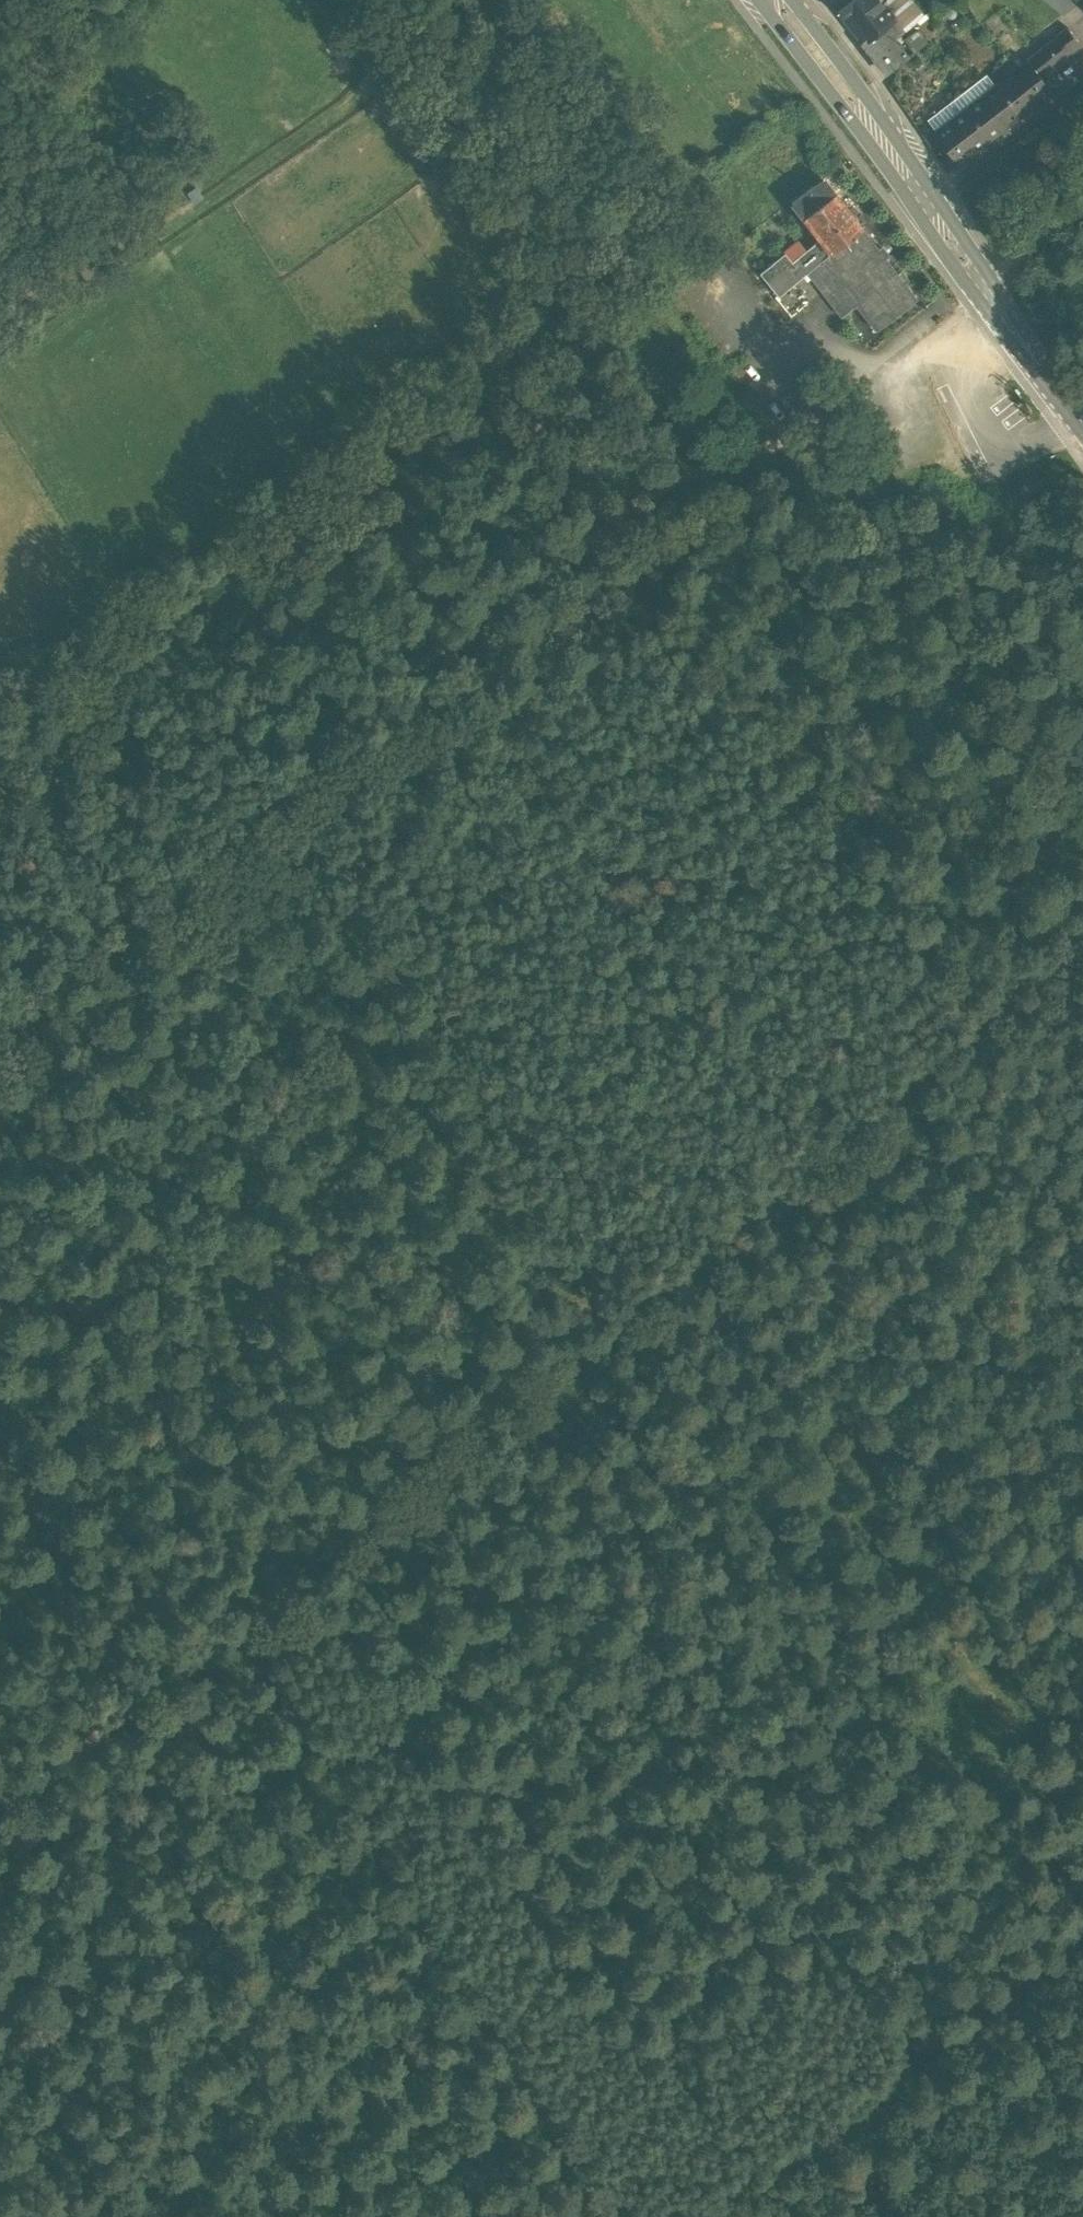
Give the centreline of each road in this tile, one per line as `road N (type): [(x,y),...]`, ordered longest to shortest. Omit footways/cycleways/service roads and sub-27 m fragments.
road 1 (track): [(1082,948),(223,1624),(0,1815)]
road 2 (track): [(0,1000),(327,731),(540,573),(798,427),(988,293)]
road 3 (secondary): [(1082,425),(773,0)]
road 4 (track): [(1082,1945),(698,2216)]
road 5 (track): [(188,184),(0,317)]
road 6 (track): [(1082,203),(980,283)]

